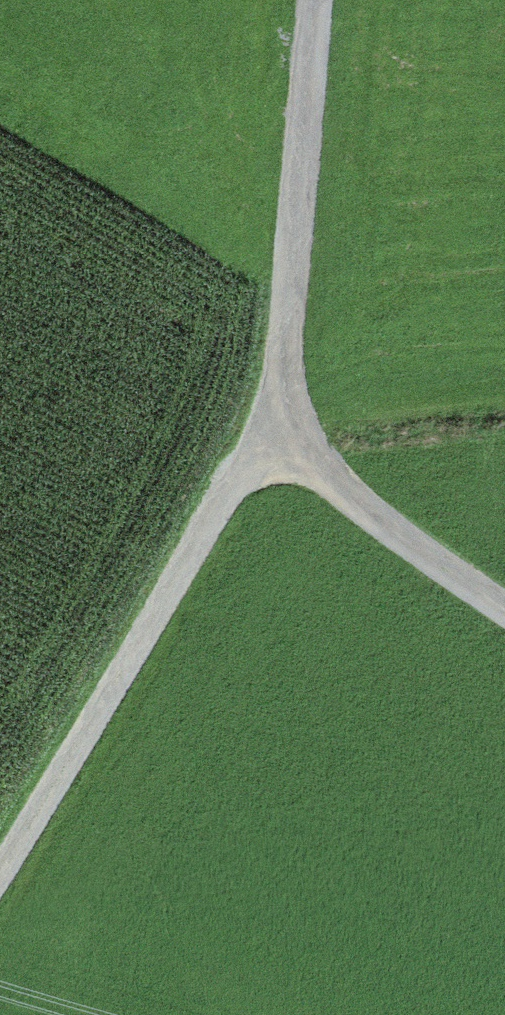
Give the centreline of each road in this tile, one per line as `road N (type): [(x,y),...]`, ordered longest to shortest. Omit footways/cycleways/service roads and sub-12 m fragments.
road 1 (track): [(0,880),(239,472),(283,416)]
road 2 (track): [(283,416),(318,0)]
road 3 (track): [(504,610),(343,496),(302,457),(283,416)]

